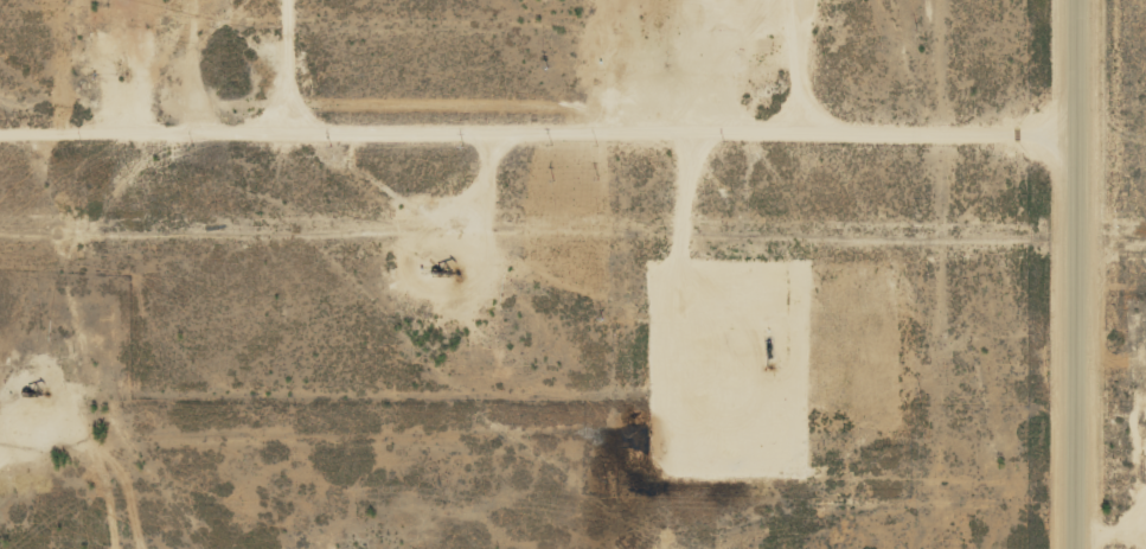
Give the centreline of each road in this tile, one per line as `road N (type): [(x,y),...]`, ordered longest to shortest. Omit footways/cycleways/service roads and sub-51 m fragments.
road 1 (track): [(786,0),(734,97),(548,116),(0,111)]
road 2 (residential): [(1074,548),(1071,0)]
road 3 (track): [(1070,97),(734,97)]

